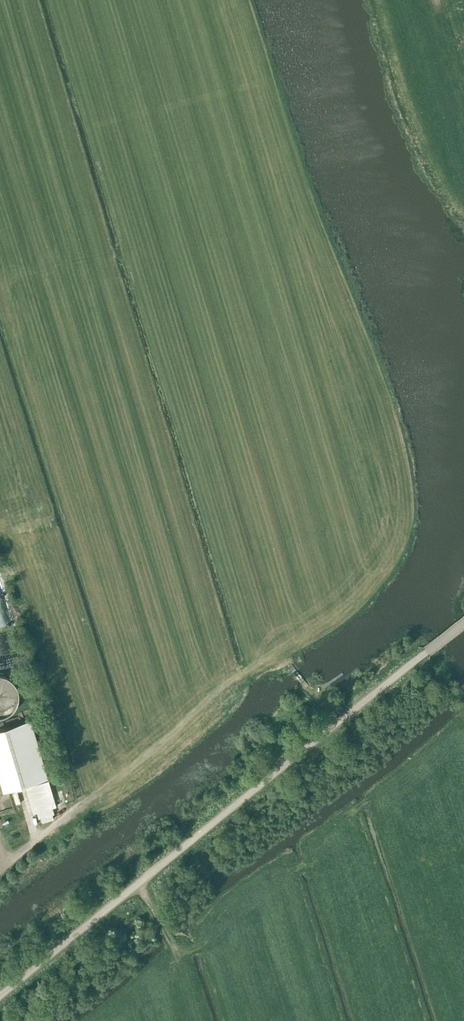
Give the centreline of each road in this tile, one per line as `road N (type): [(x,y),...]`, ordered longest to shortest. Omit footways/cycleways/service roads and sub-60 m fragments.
road 1 (unclassified): [(0,998),(463,623)]
road 2 (track): [(267,657),(0,872)]

